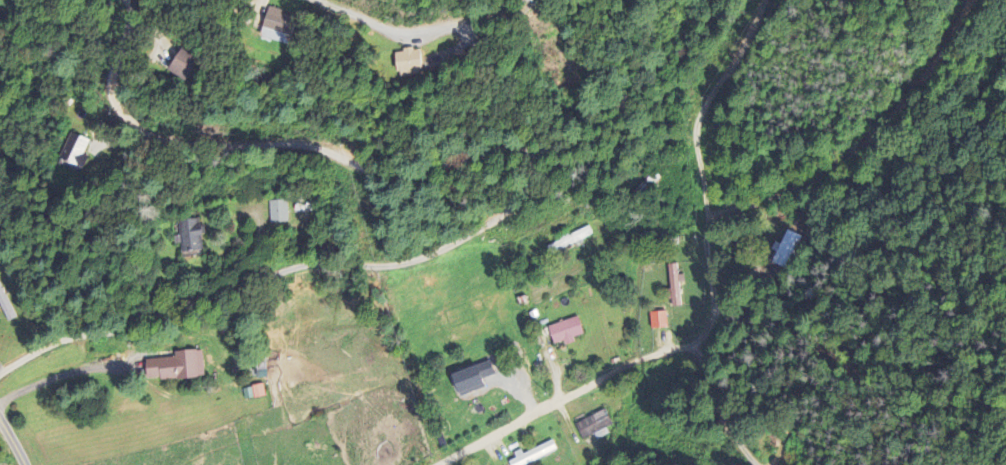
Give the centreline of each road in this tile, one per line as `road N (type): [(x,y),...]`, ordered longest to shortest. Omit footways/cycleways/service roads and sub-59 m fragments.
road 1 (residential): [(0,374),(52,344),(119,330),(296,267),(421,258),(505,214),(534,176),(533,153),(516,146),(403,179),(307,145),(157,136),(115,97),(126,0)]
road 2 (residential): [(762,0),(699,114),(712,309),(697,335),(443,464)]
road 3 (residential): [(972,0),(889,122),(860,148),(802,186),(705,216)]
road 4 (residential): [(689,342),(719,412),(760,464)]

